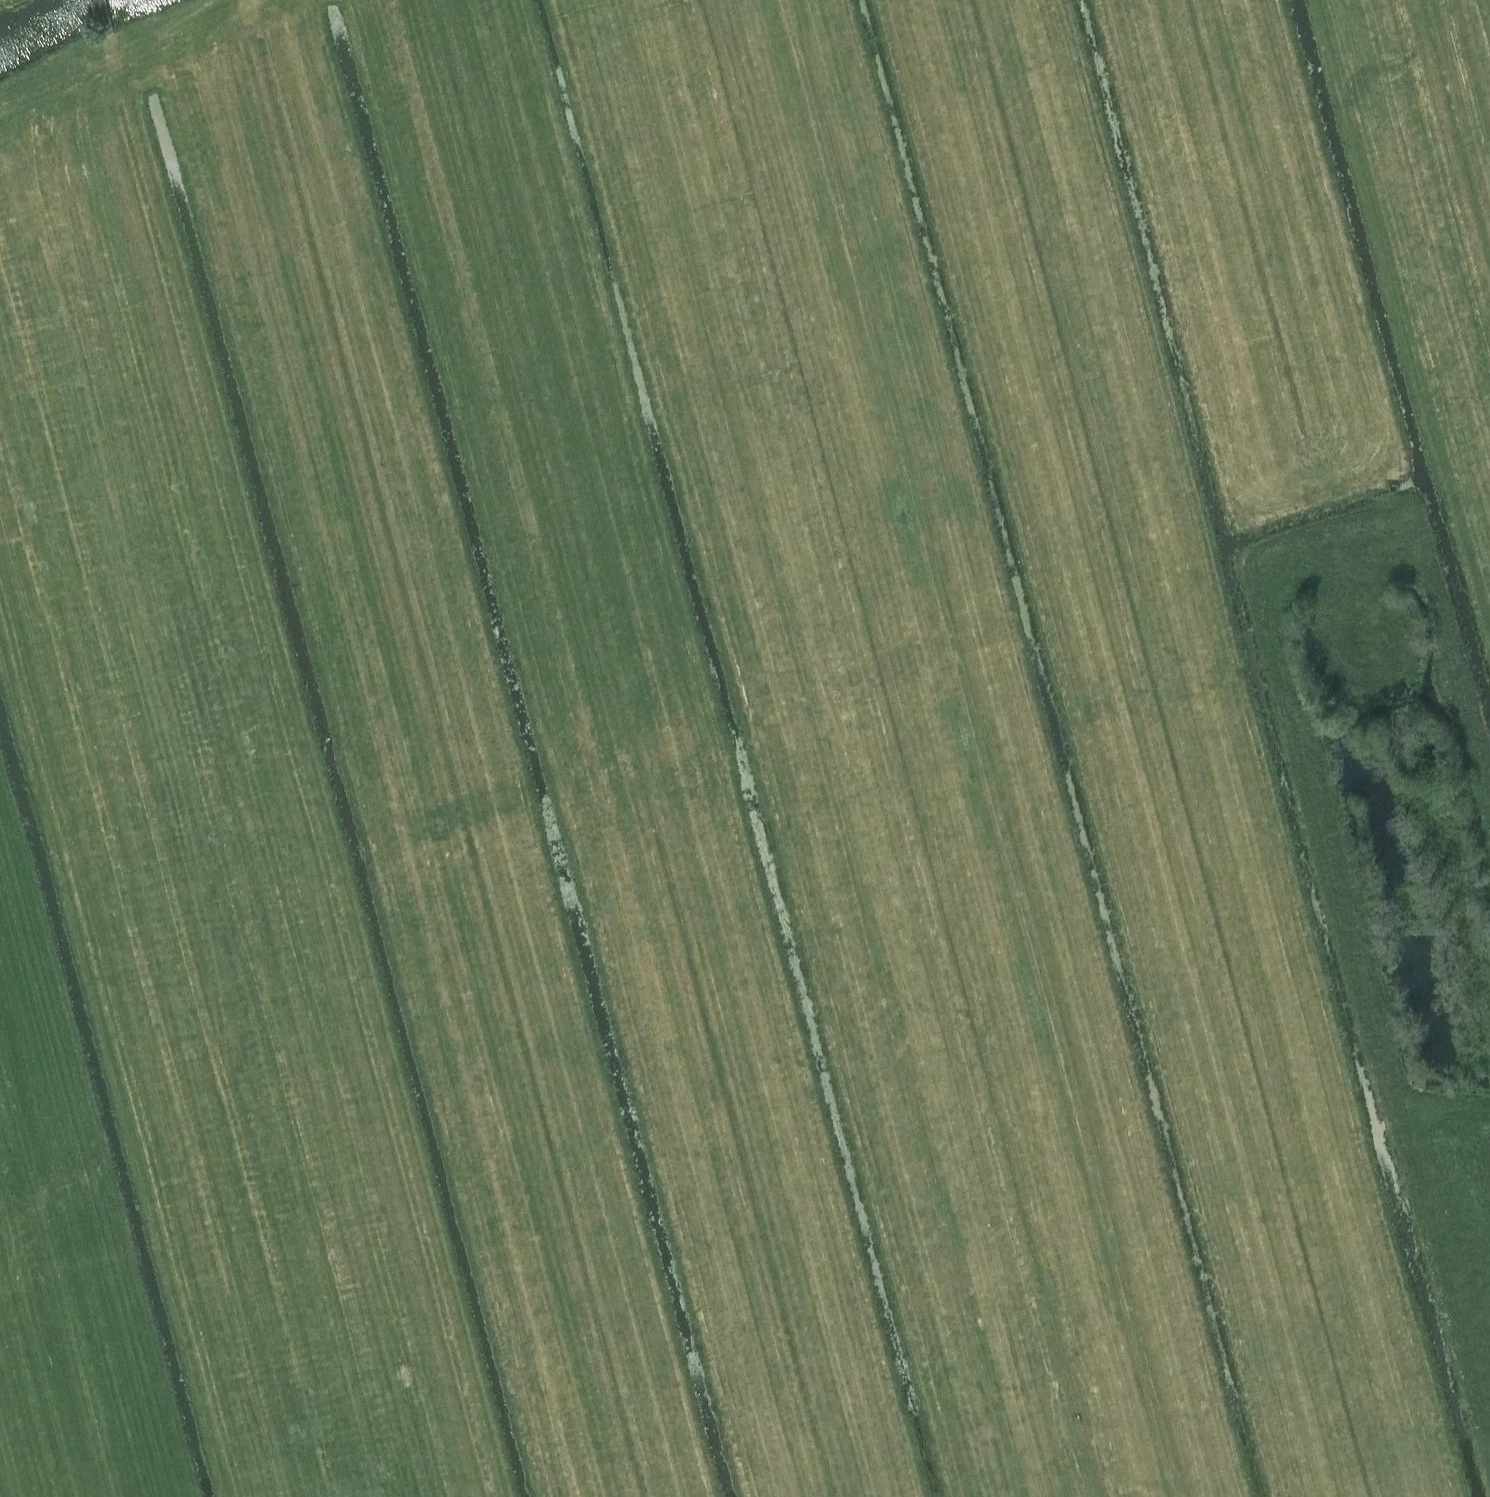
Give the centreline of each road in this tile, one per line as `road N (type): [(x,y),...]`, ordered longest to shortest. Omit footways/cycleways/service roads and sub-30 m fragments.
road 1 (track): [(793,0),(1185,1496)]
road 2 (track): [(98,0),(120,90),(181,70),(273,0)]

